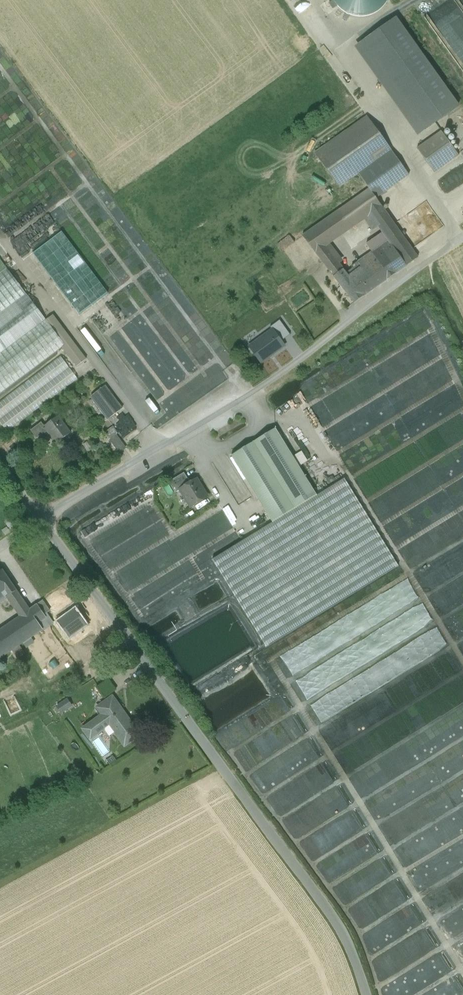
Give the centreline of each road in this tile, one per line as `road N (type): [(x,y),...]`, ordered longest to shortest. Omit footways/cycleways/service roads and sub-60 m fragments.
road 1 (unclassified): [(43,519),(143,664),(299,853),(358,943),(373,994)]
road 2 (unclassified): [(462,244),(43,519)]

